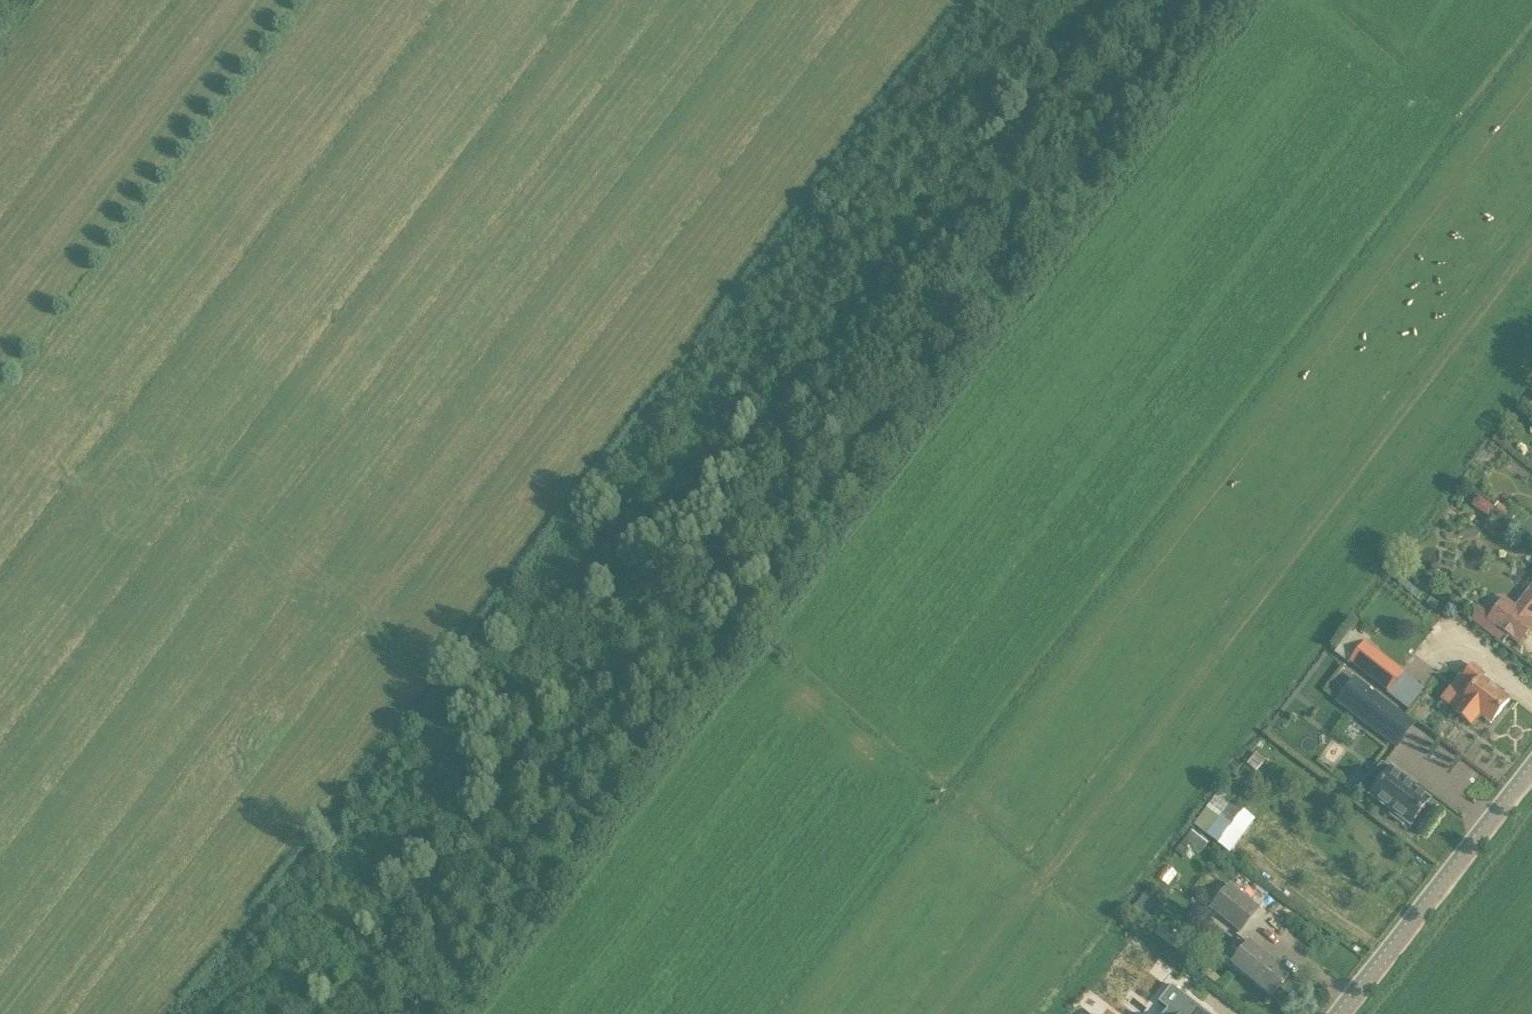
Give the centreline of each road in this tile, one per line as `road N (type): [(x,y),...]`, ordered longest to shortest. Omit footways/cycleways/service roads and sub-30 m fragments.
road 1 (unclassified): [(1342,1013),(1531,770)]
road 2 (track): [(1387,955),(1241,841)]

